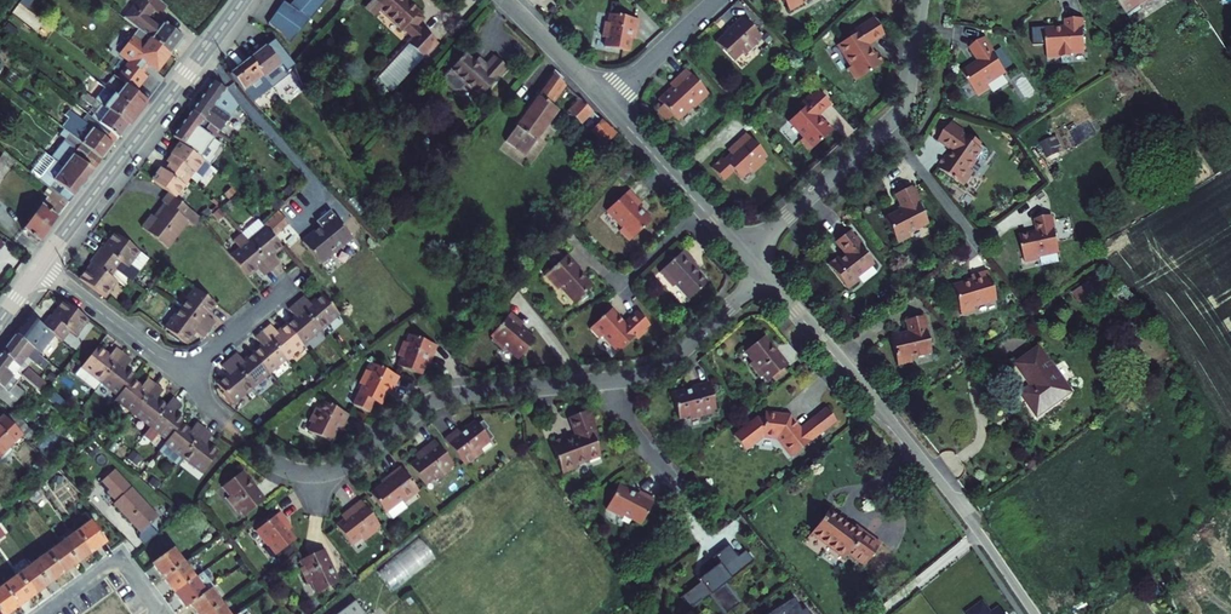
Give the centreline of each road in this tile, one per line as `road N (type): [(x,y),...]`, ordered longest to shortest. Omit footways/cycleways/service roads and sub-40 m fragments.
road 1 (secondary): [(243,0),(39,266)]
road 2 (residential): [(745,253),(899,113),(920,0)]
road 3 (residential): [(611,380),(438,399),(349,463),(324,472)]
road 4 (residential): [(964,515),(766,277)]
road 5 (residential): [(745,253),(608,103)]
road 6 (residential): [(766,277),(657,369),(611,380)]
road 7 (residential): [(39,266),(184,373)]
road 8 (residential): [(160,613),(118,560),(43,613)]
road 9 (residential): [(608,103),(717,0)]
road 10 (residential): [(608,103),(506,0)]
road 11 (residential): [(184,373),(292,282)]
road 12 (unclassified): [(1035,613),(964,515)]
road 13 (residential): [(672,482),(626,422),(611,380)]

